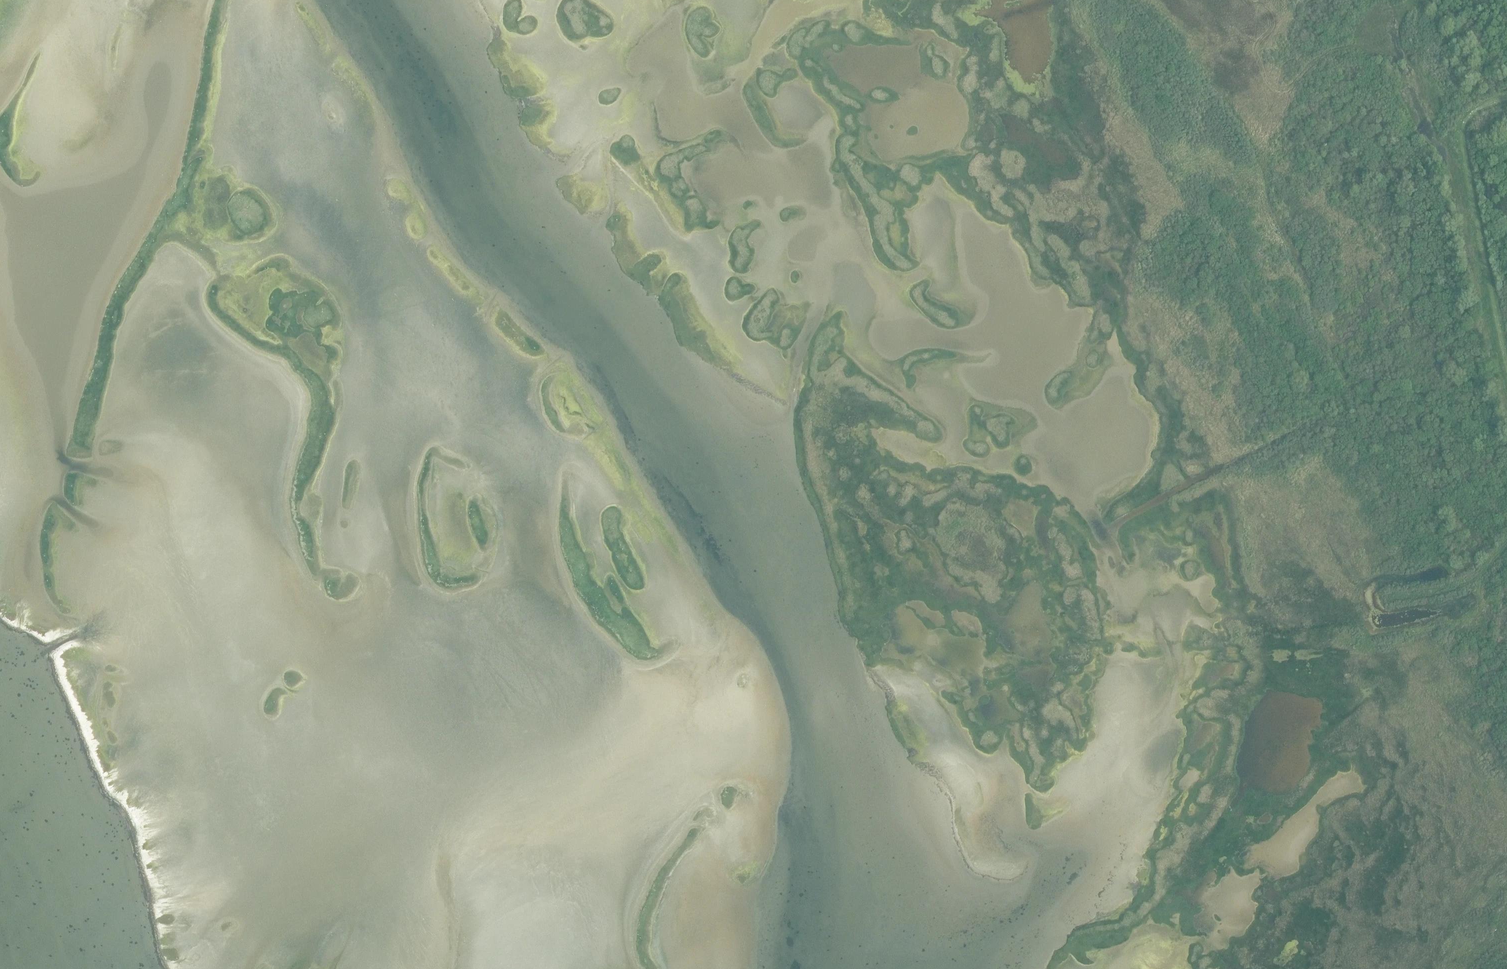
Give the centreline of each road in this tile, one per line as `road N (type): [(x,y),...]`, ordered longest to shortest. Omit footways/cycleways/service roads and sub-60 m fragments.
road 1 (track): [(1506,97),(1471,110),(1459,132),(1506,373)]

